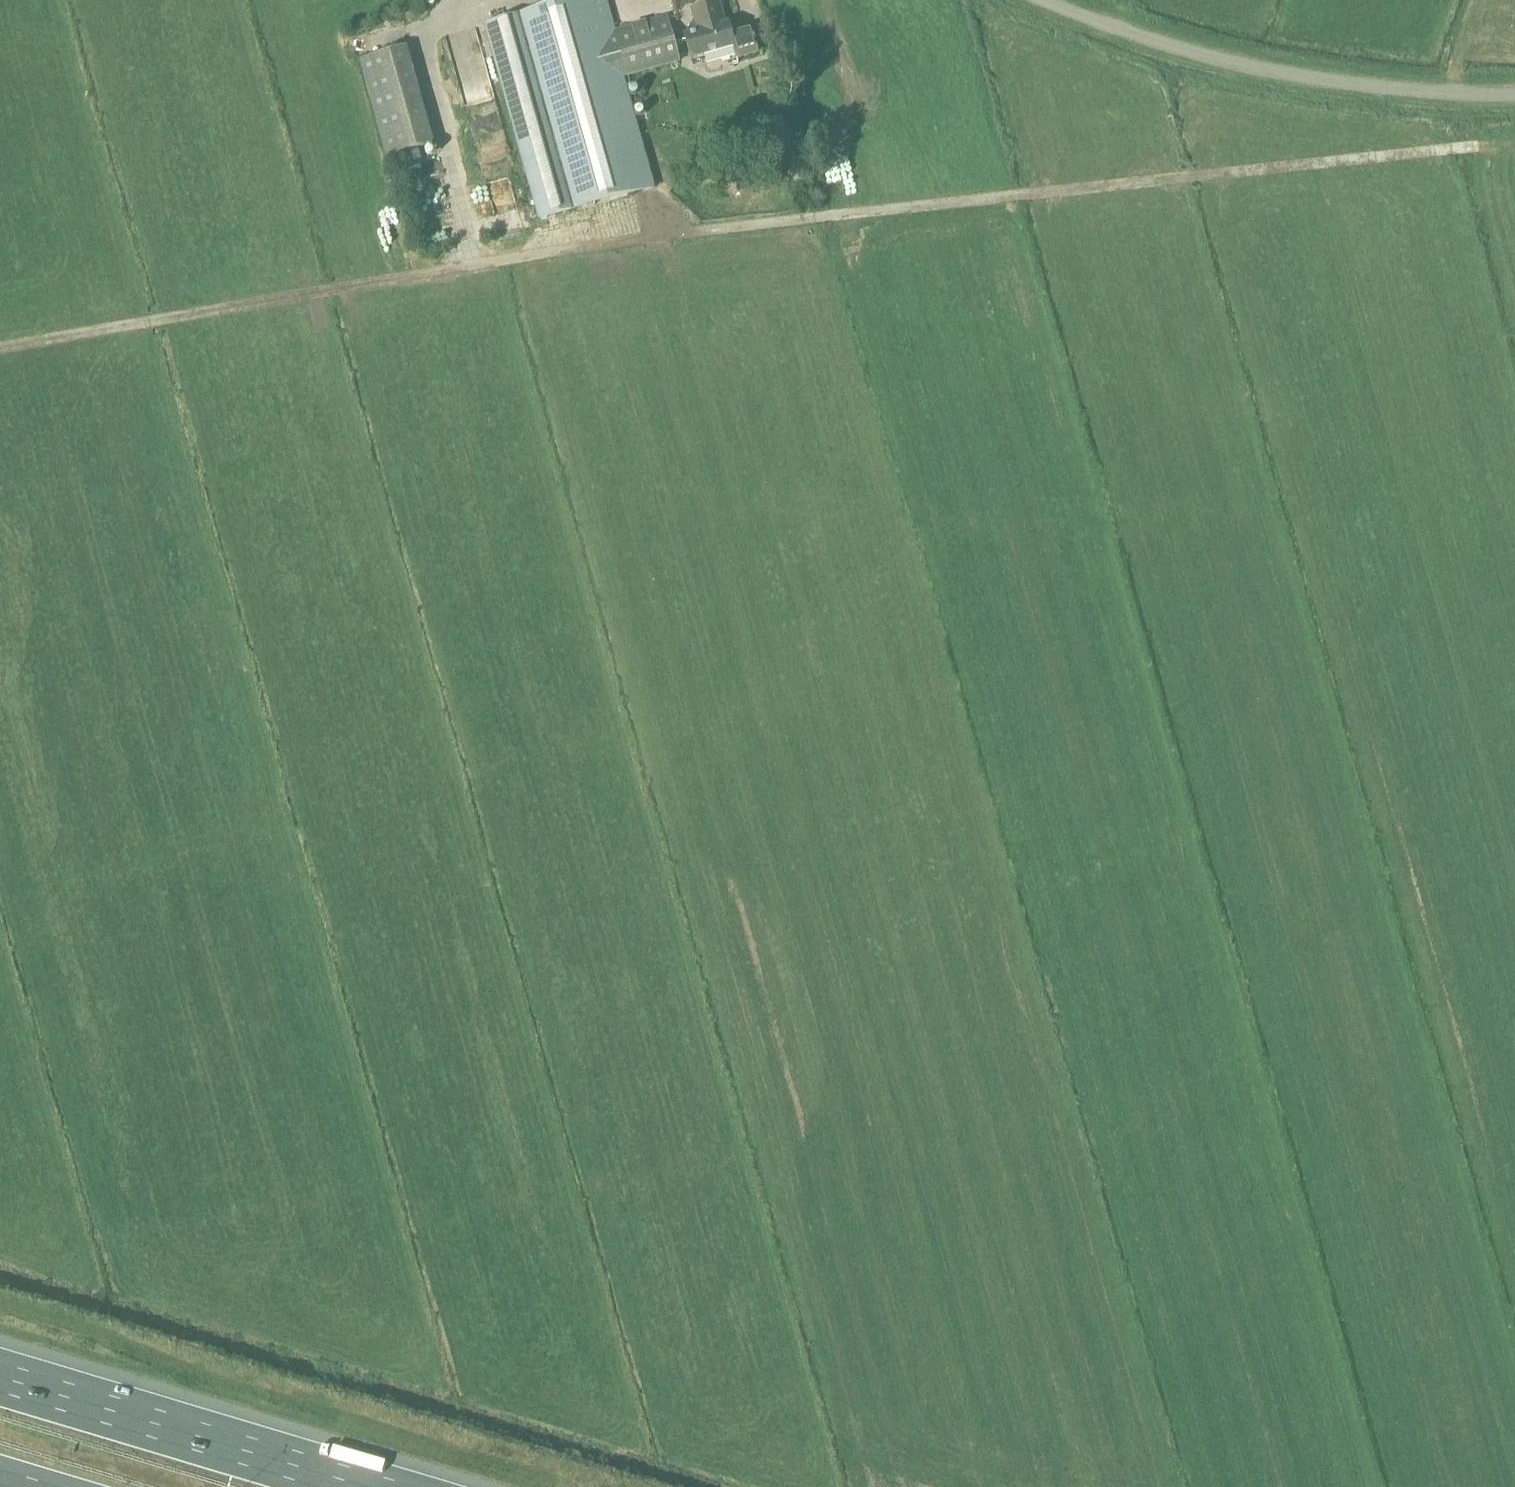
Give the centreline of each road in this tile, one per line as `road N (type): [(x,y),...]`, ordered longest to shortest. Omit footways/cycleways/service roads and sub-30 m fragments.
road 1 (track): [(1457,152),(491,261),(0,347)]
road 2 (unclassified): [(1514,95),(1383,87),(1259,67),(1043,0)]
road 3 (motorway): [(360,1486),(0,1379)]

